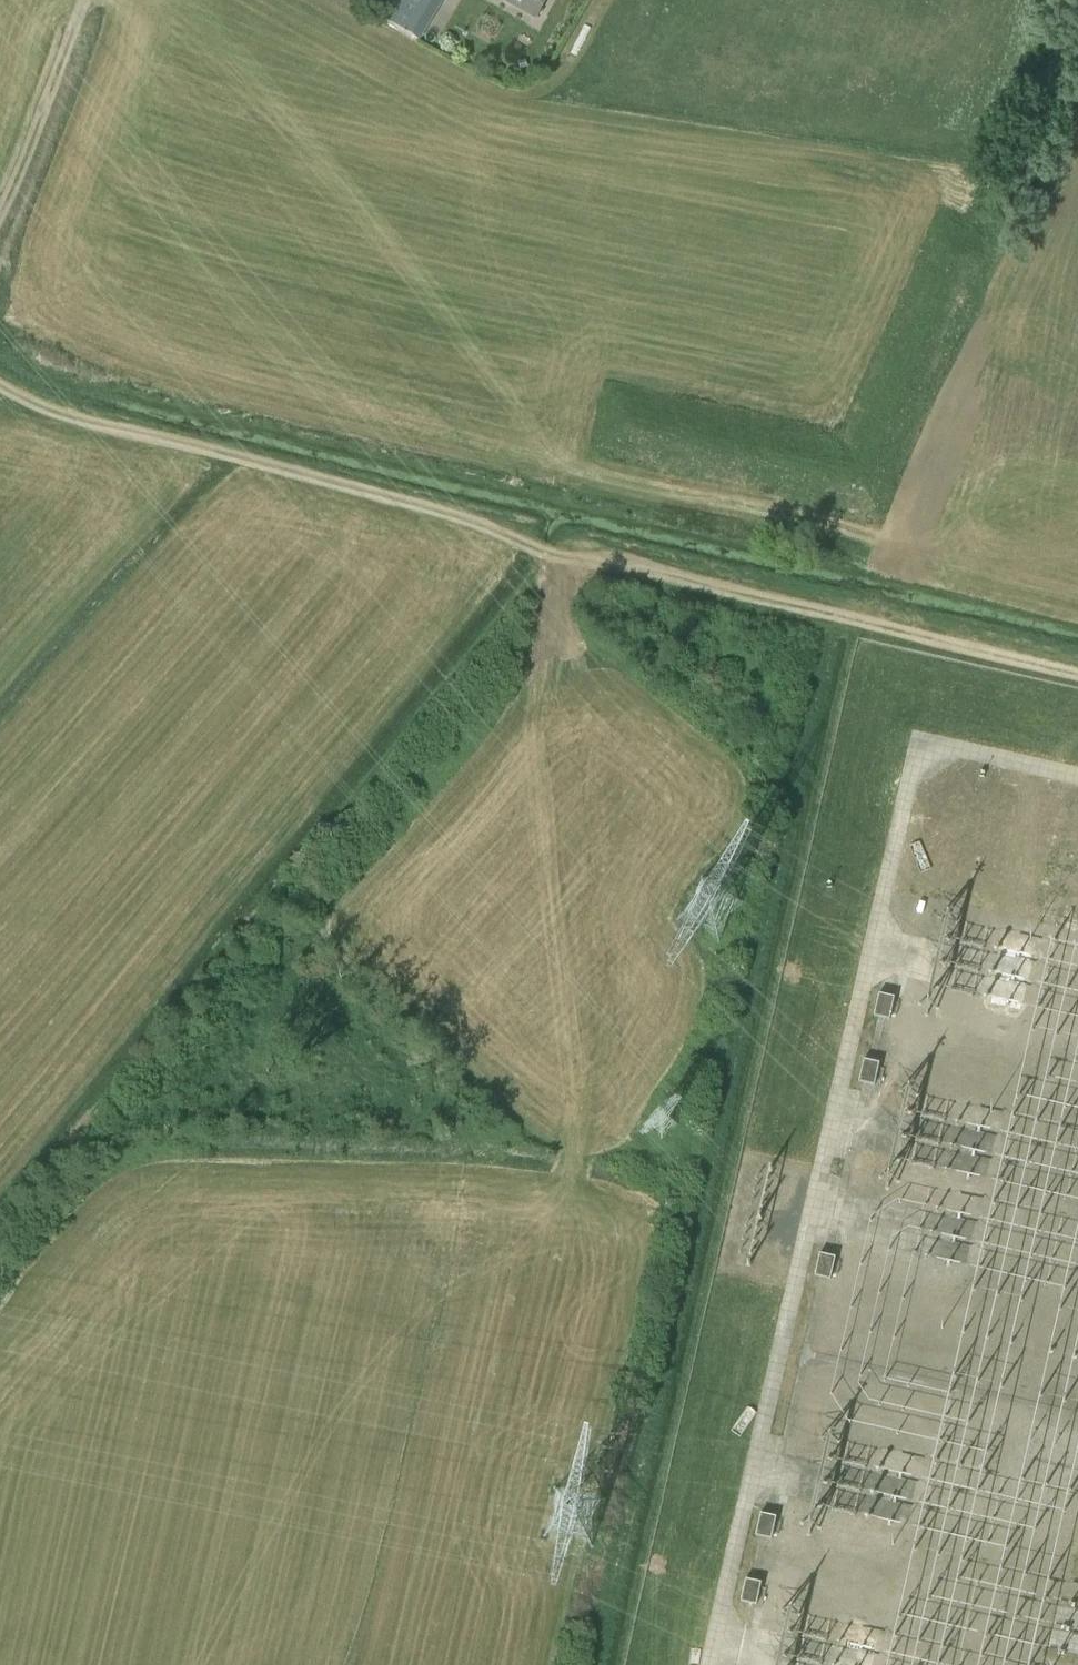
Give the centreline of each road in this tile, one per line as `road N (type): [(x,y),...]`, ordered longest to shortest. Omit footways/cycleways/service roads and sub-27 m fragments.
road 1 (track): [(0,390),(69,420),(477,522),(550,557),(652,572),(705,591),(1077,670)]
road 2 (track): [(86,0),(0,211)]

